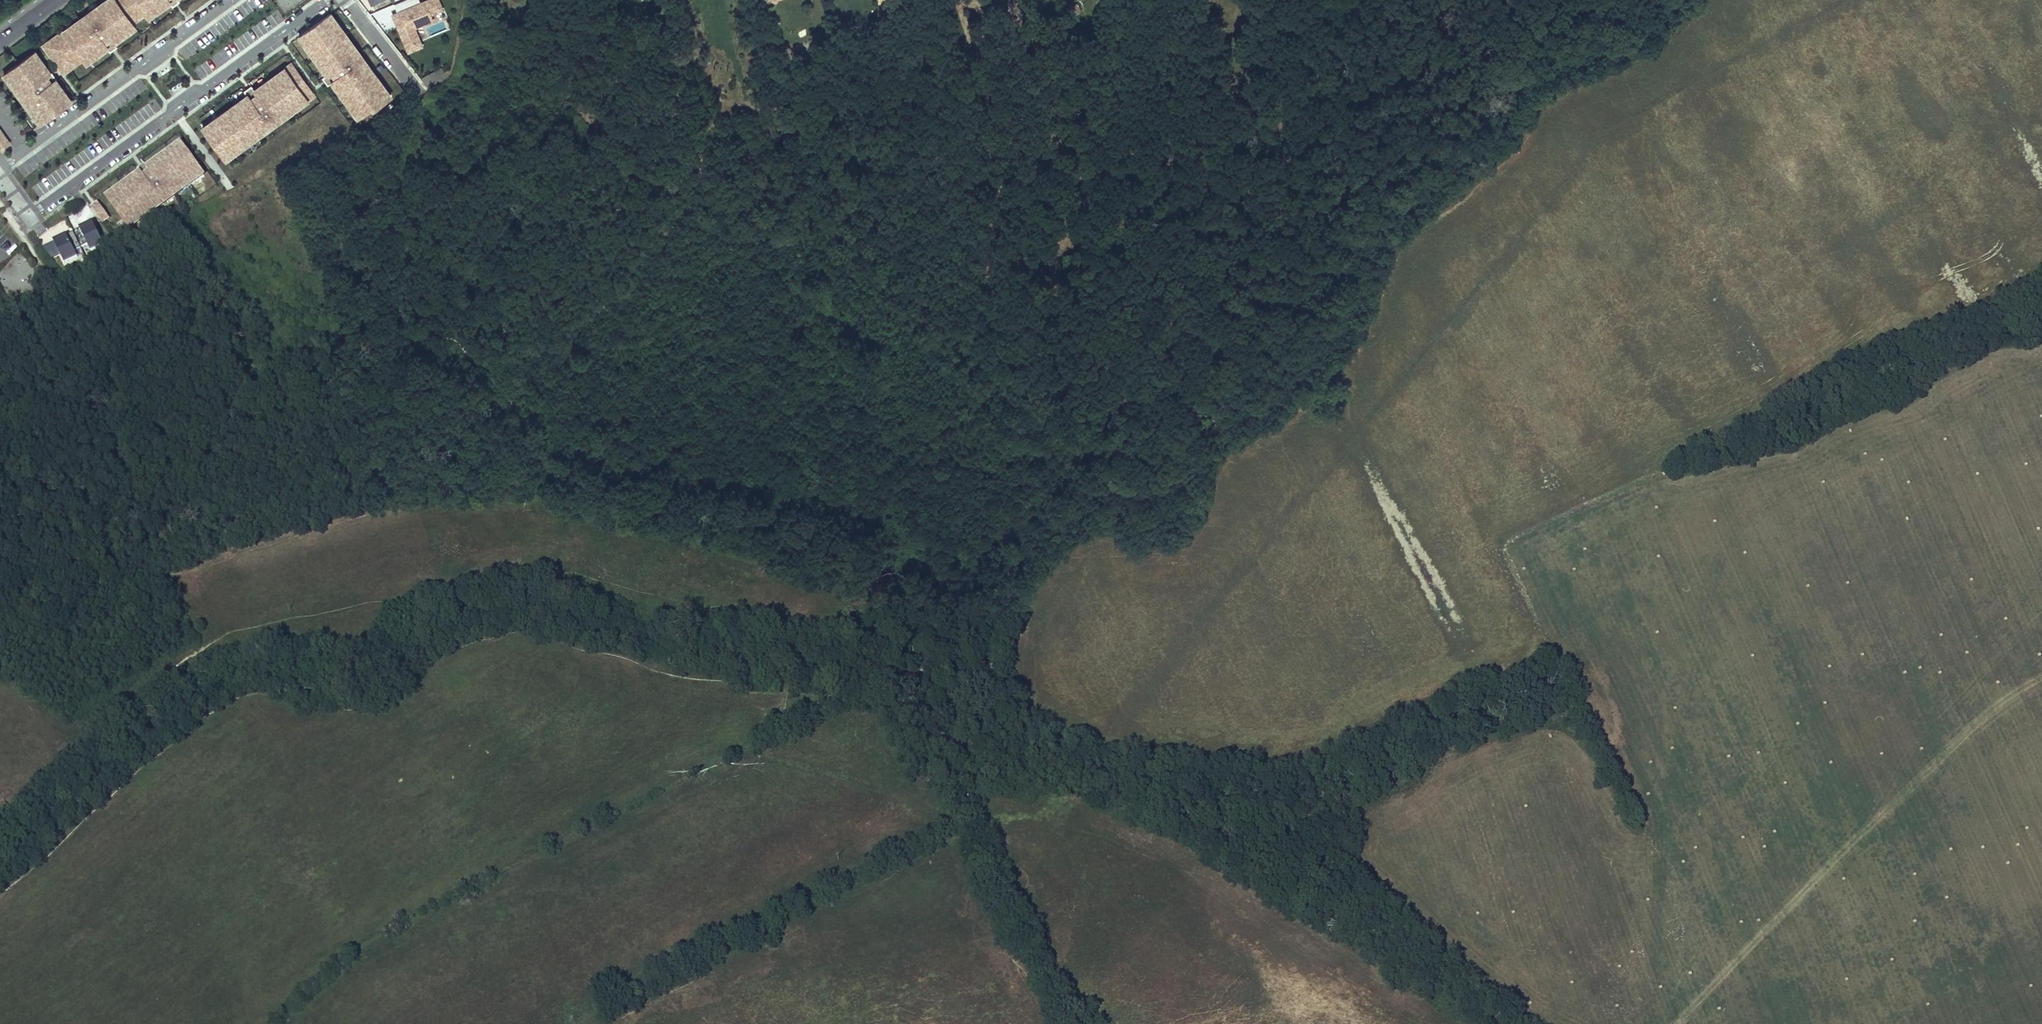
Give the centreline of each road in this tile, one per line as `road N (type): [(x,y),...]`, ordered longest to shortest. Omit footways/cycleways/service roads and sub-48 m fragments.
road 1 (residential): [(325,0),(32,215),(0,173)]
road 2 (residential): [(0,168),(231,0)]

